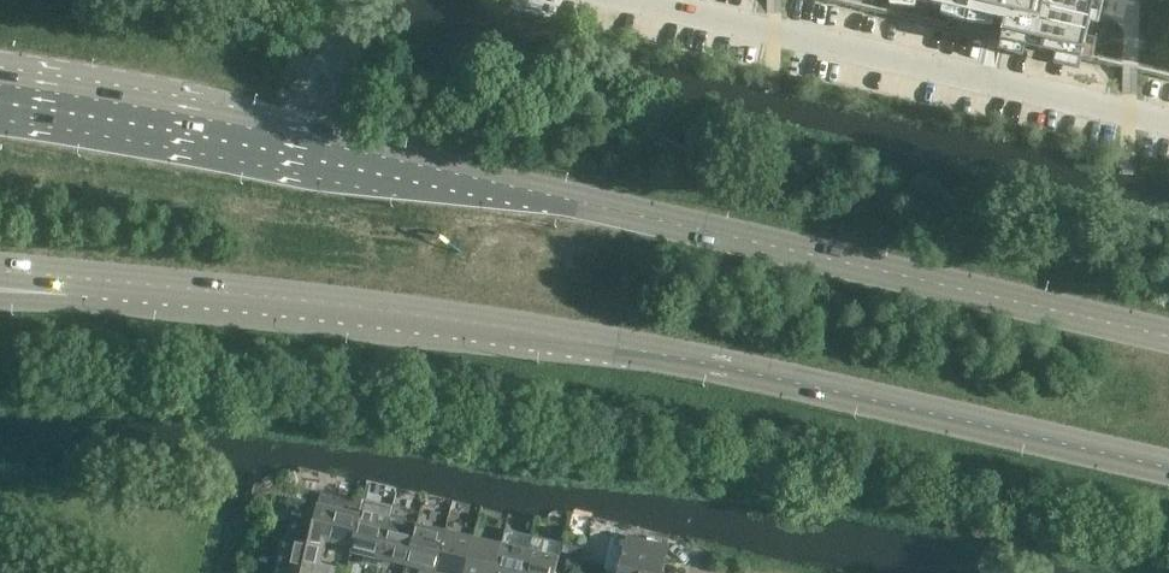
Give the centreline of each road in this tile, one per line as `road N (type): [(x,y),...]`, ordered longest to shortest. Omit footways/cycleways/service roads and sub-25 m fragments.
road 1 (primary): [(1168,332),(179,114),(0,87)]
road 2 (primary): [(90,280),(687,356),(1168,464)]
road 3 (residential): [(1168,124),(643,0)]

